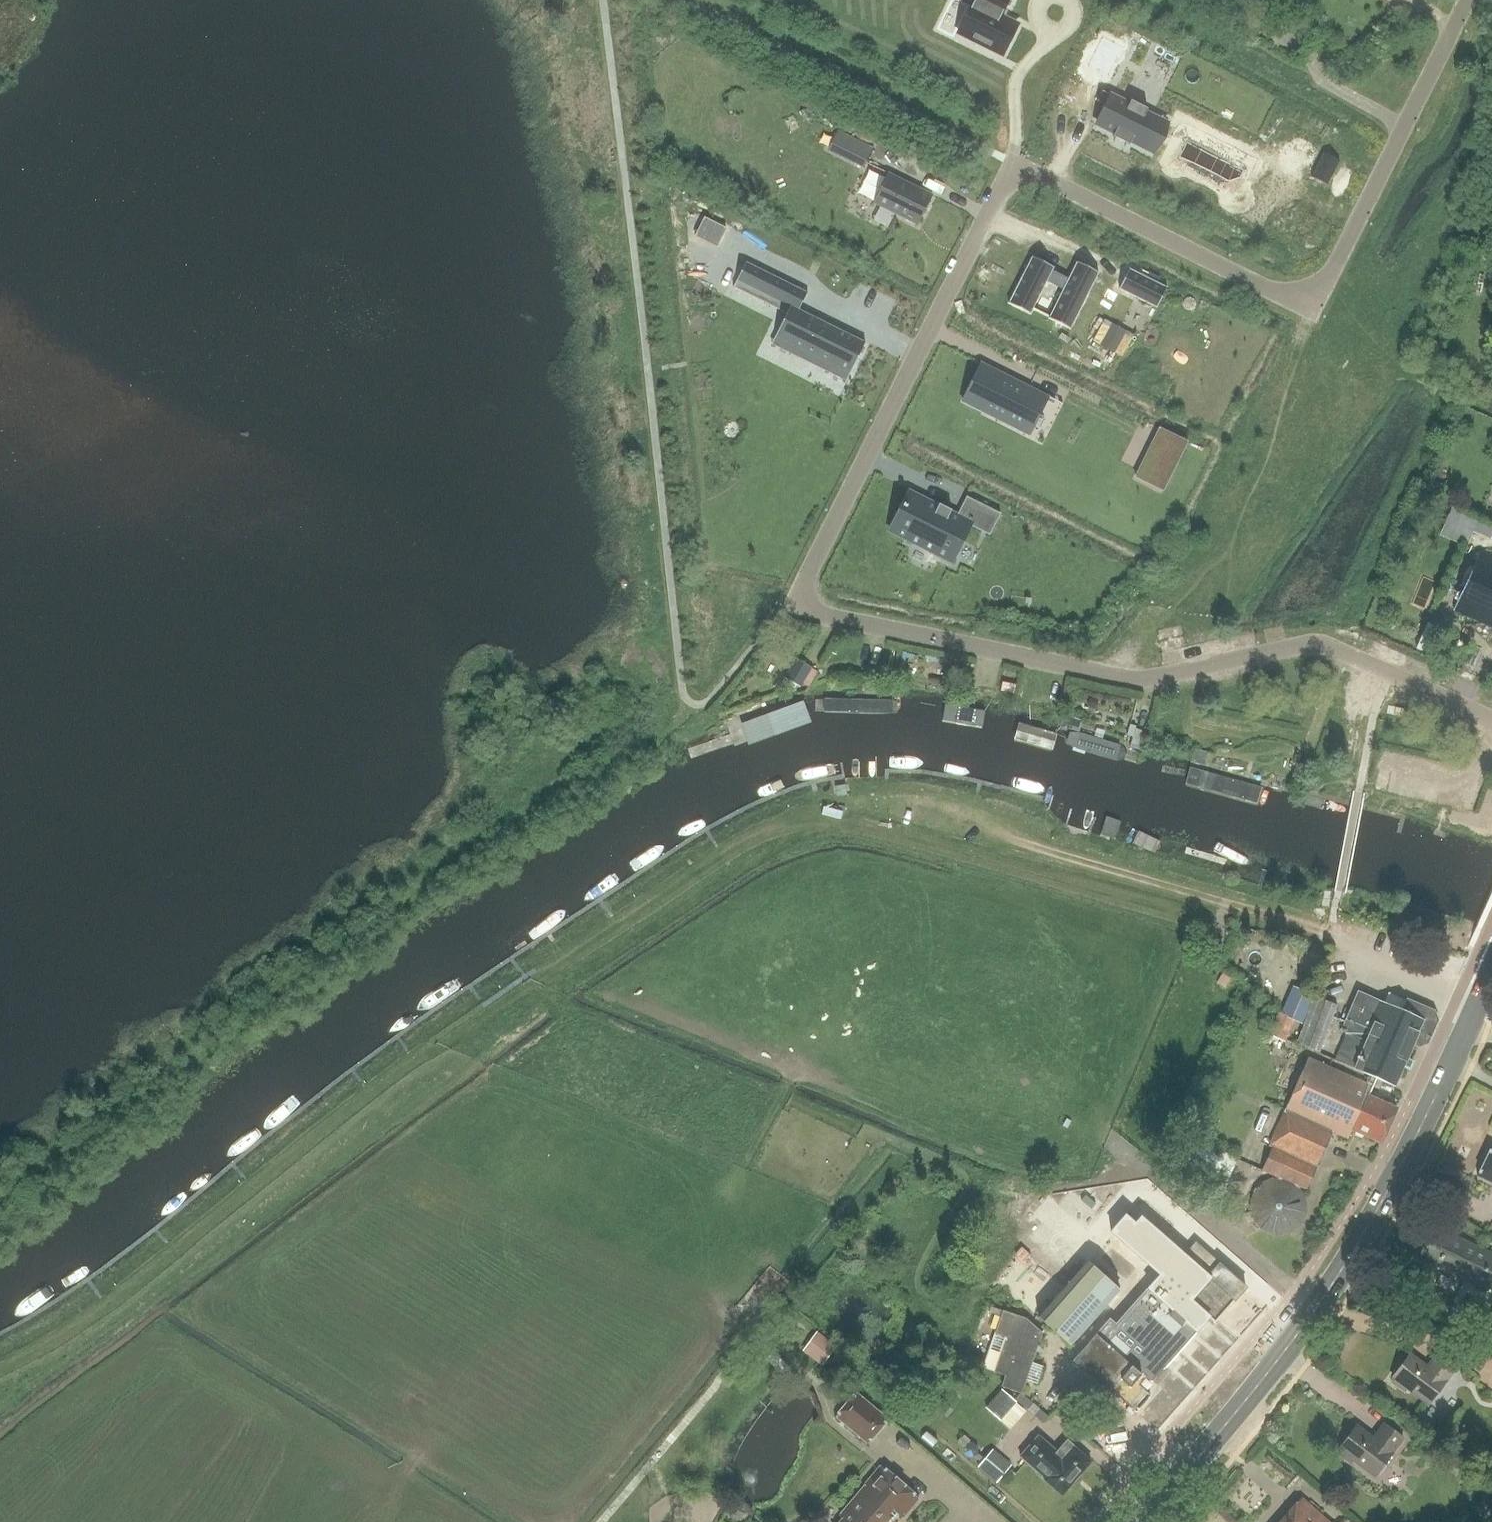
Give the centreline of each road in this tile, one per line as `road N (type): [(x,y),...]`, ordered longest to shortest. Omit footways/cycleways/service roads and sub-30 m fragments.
road 1 (residential): [(1491,720),(1329,646),(1134,680),(795,607),(1010,163),(1311,313),(1403,126)]
road 2 (primary): [(1142,1521),(1280,1359),(1337,1274),(1423,1125),(1491,973)]
road 3 (track): [(1335,936),(1015,841),(952,807),(882,800)]
road 4 (residential): [(1403,126),(1467,0)]
road 5 (residential): [(1403,126),(1319,90),(1308,60)]

